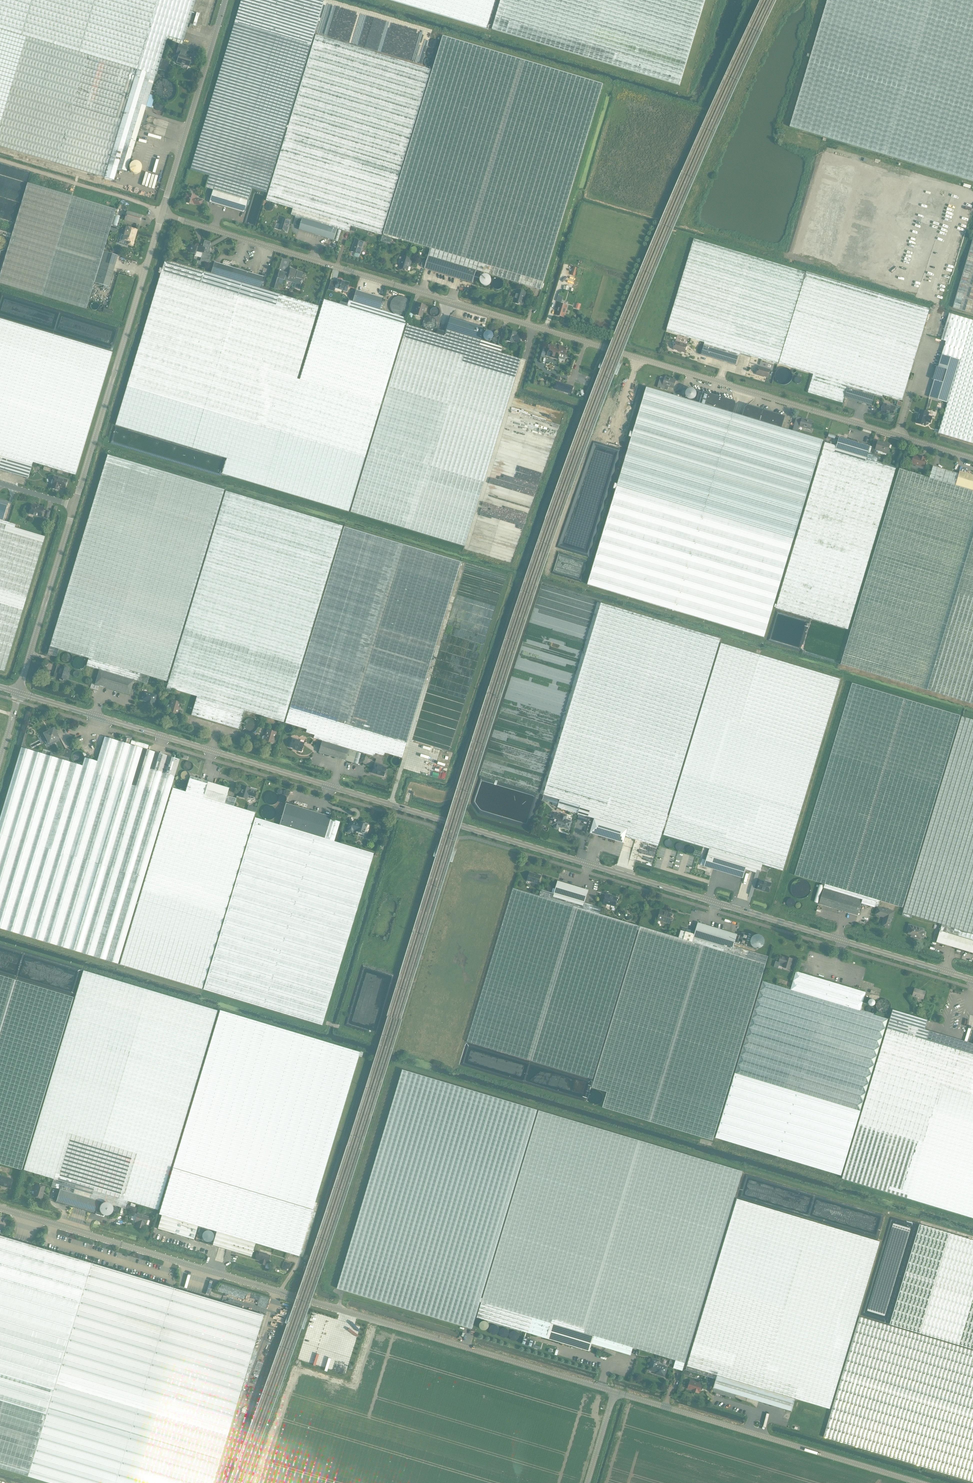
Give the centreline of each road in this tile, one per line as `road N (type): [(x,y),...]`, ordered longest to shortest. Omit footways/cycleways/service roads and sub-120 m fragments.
road 1 (tertiary): [(972,980),(18,693)]
road 2 (unclassified): [(972,459),(162,214)]
road 3 (unclassified): [(614,1391),(0,1208)]
road 4 (unclassified): [(920,1482),(614,1391)]
road 5 (unclassified): [(74,505),(162,214)]
road 6 (unclassified): [(162,214),(225,0)]
road 7 (unclassified): [(18,693),(74,505)]
road 8 (track): [(0,160),(163,210)]

